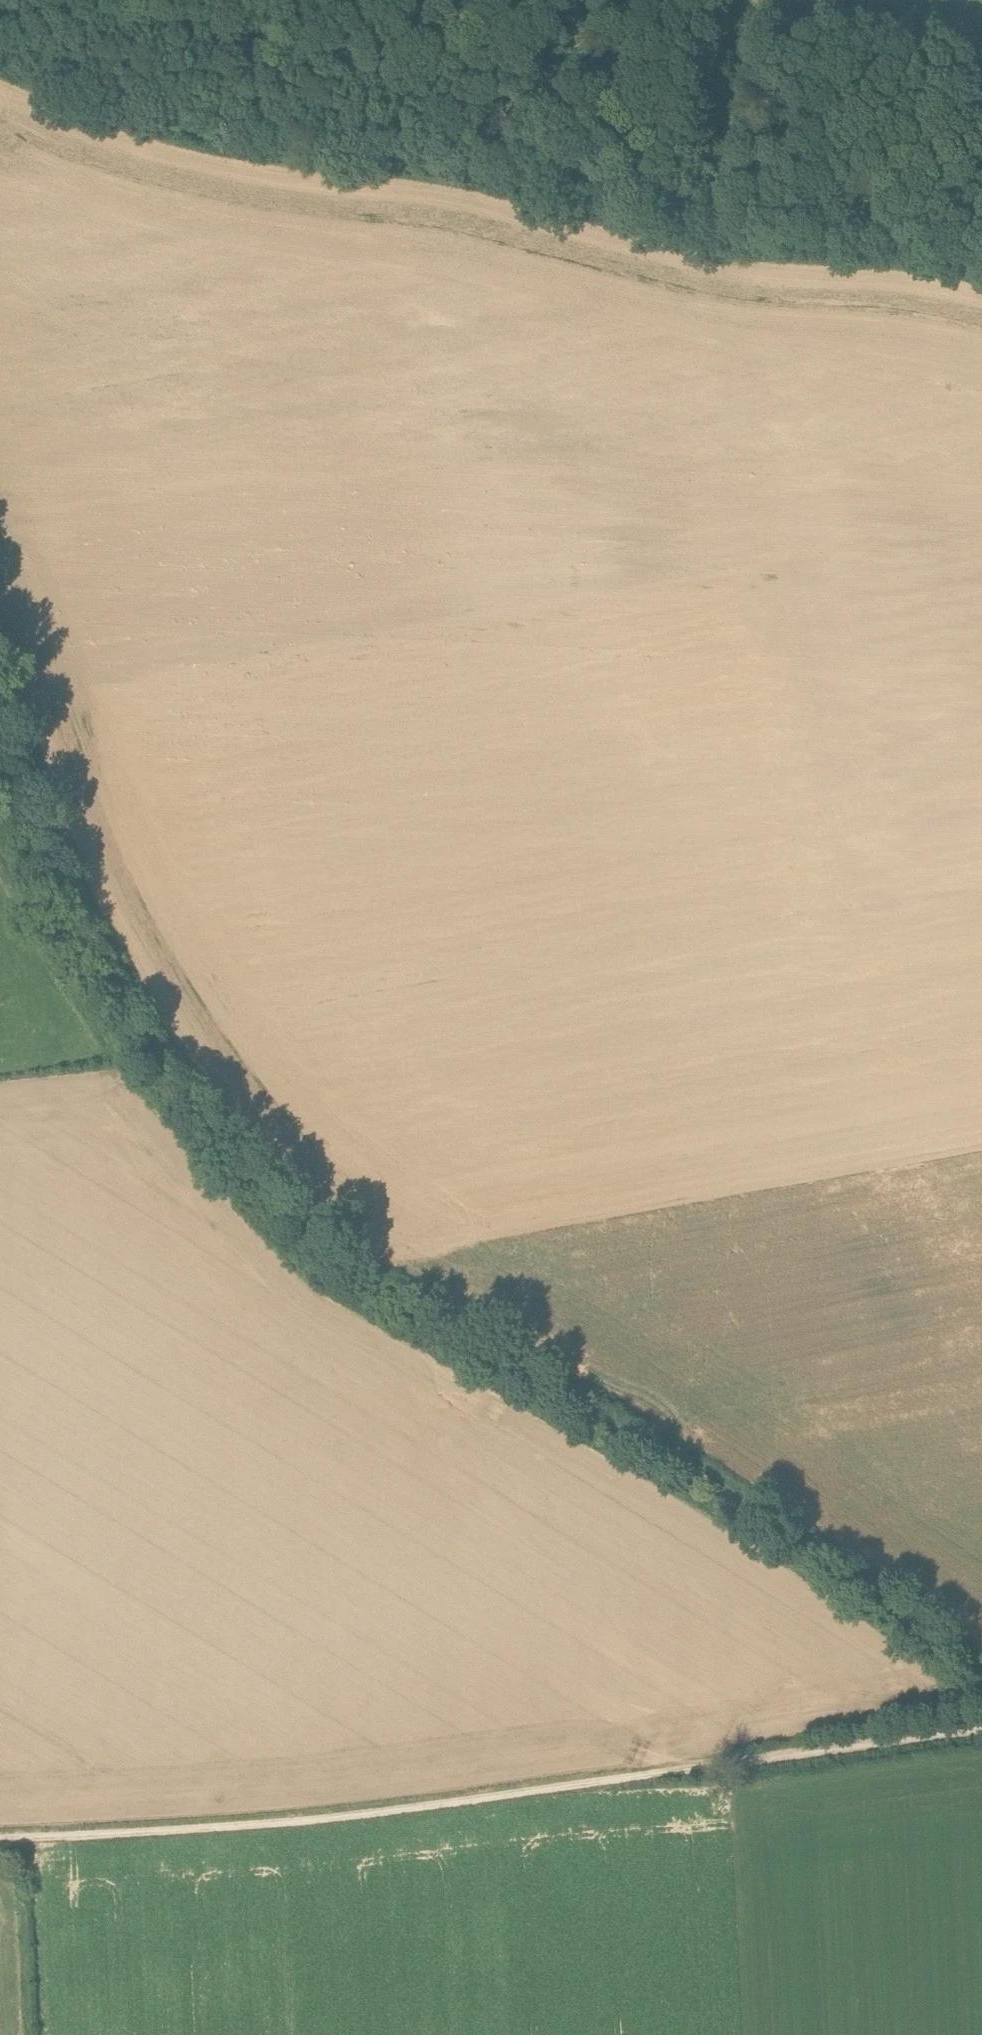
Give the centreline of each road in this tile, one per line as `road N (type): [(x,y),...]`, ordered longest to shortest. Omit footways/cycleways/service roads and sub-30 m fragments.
road 1 (track): [(0,772),(48,887),(100,980),(245,1176),(330,1260),(682,1468),(981,1676)]
road 2 (track): [(0,1839),(331,1819),(981,1726)]

